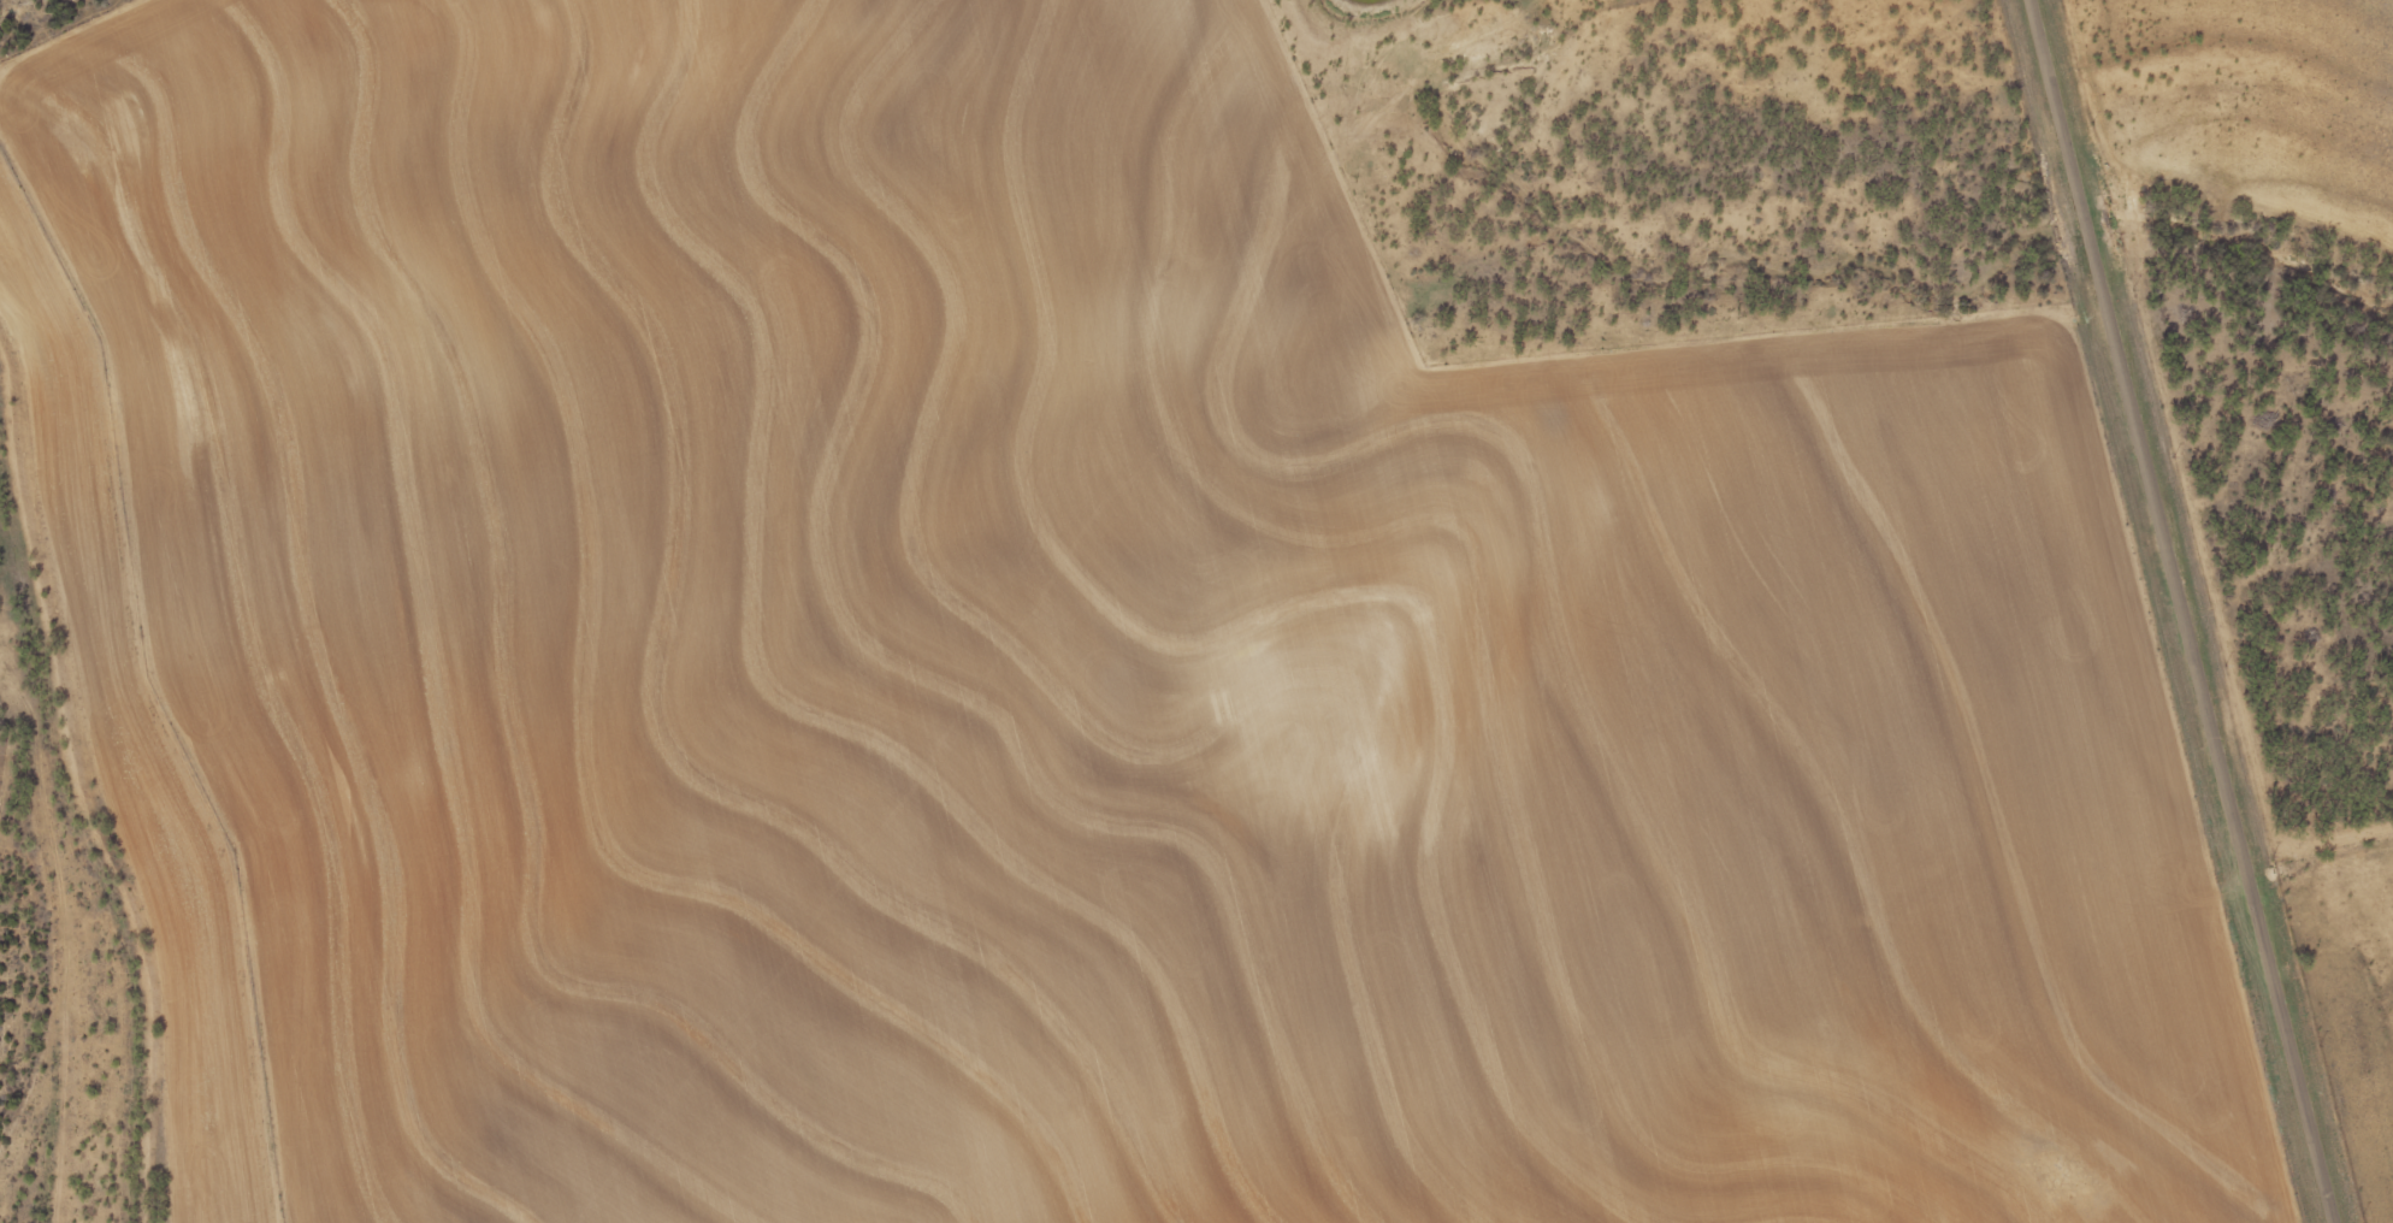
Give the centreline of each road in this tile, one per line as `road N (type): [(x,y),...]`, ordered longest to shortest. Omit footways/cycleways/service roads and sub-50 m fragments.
road 1 (residential): [(2339,1222),(2037,0)]

